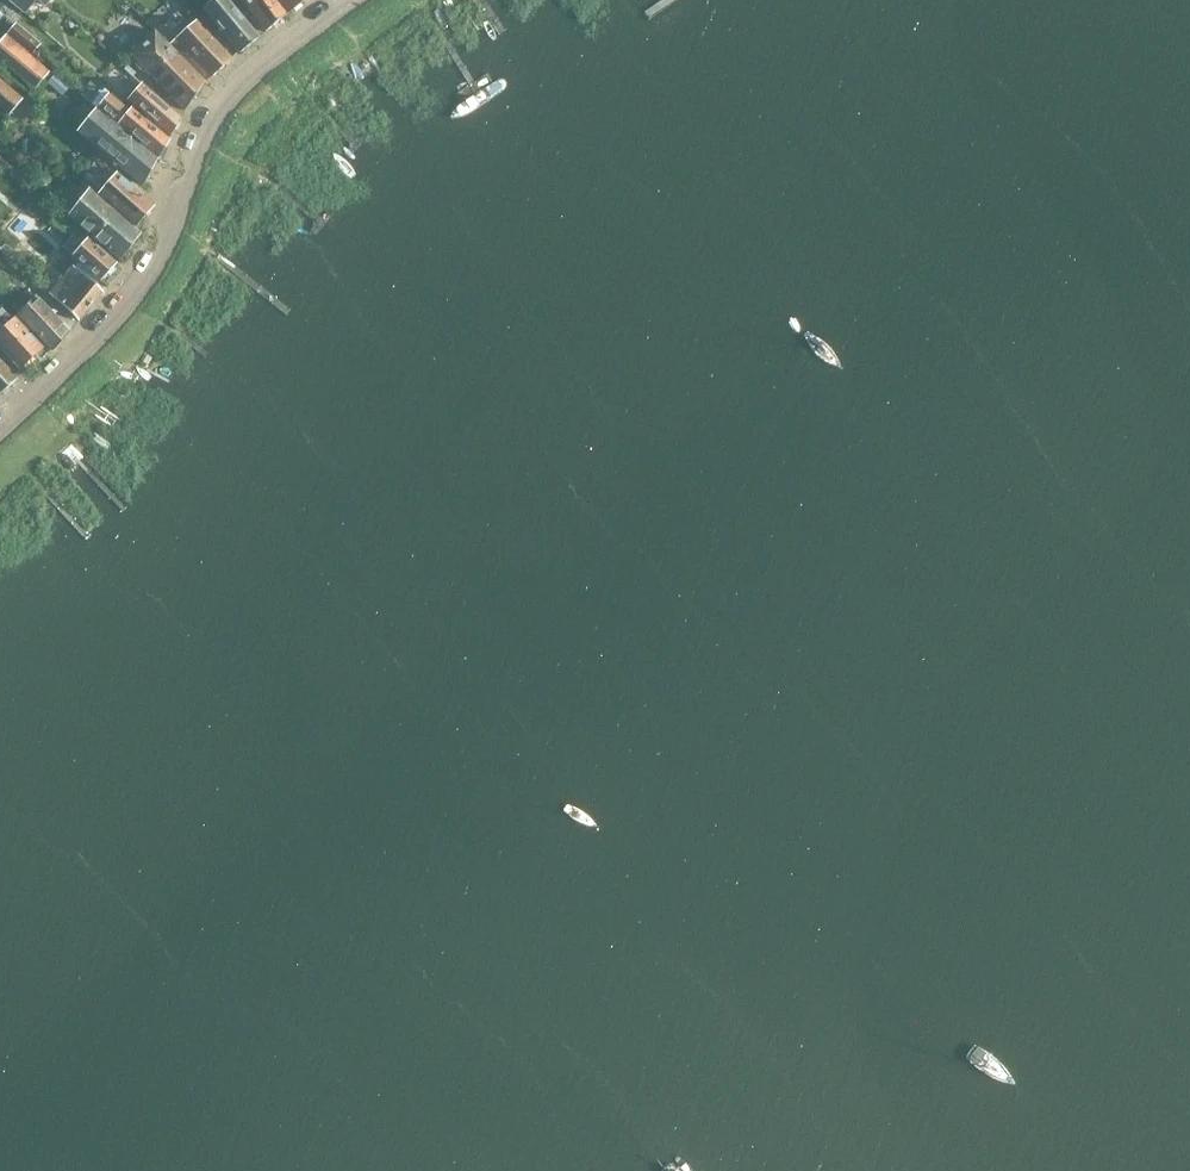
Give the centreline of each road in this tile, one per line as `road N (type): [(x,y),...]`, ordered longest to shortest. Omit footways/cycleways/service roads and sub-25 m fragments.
road 1 (residential): [(0,431),(145,283),(230,99),(356,0)]

